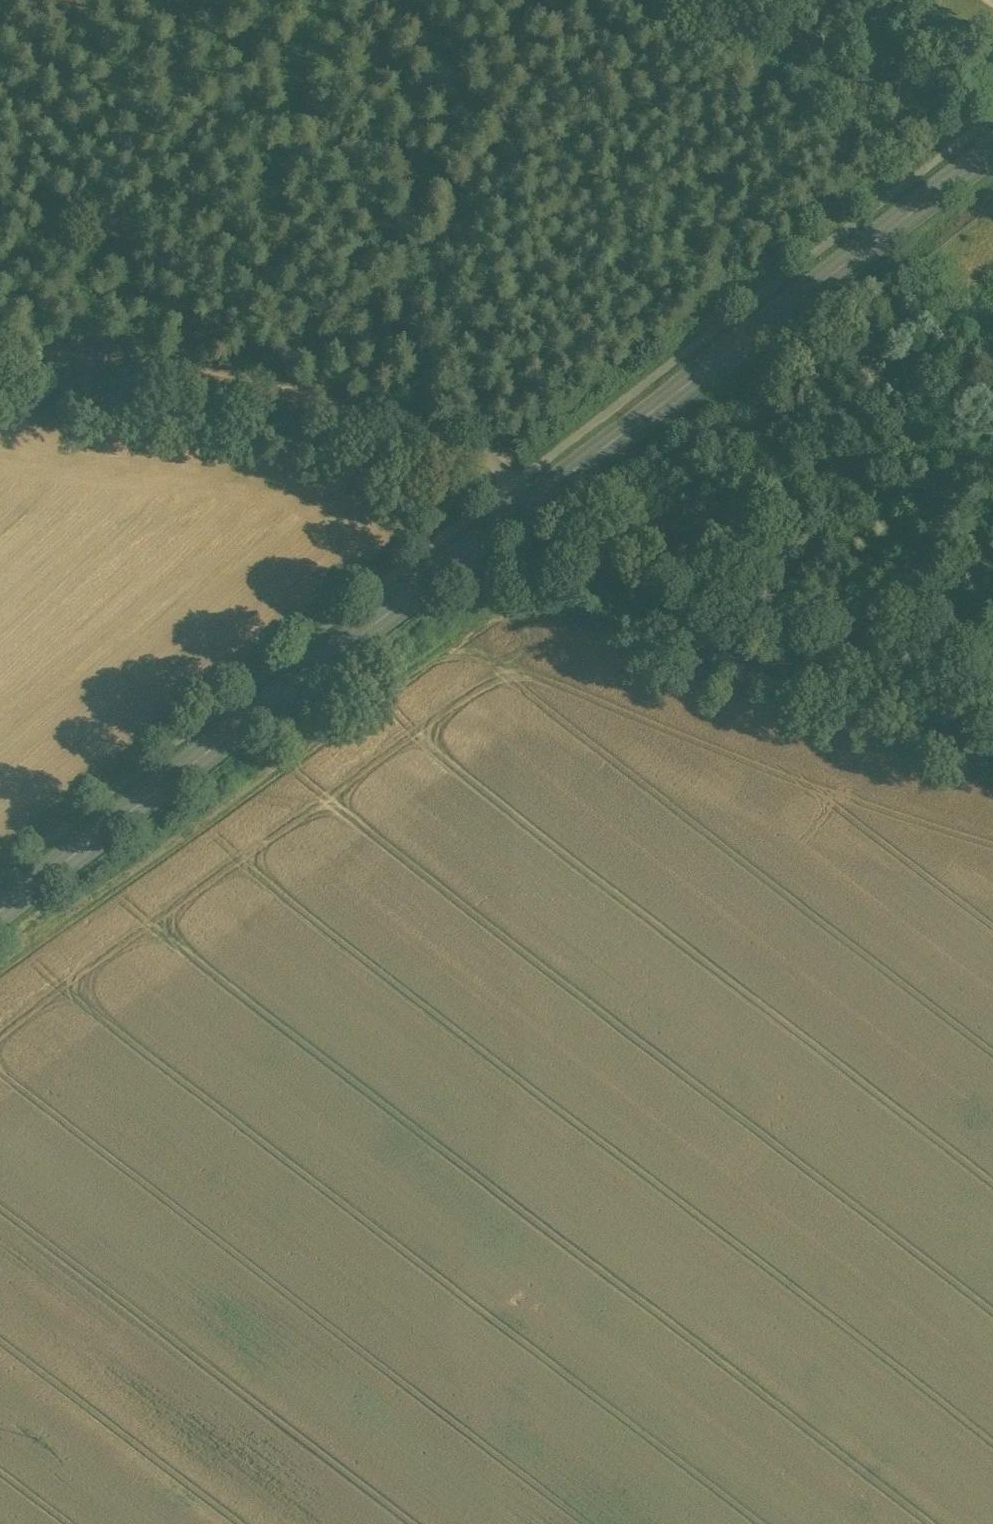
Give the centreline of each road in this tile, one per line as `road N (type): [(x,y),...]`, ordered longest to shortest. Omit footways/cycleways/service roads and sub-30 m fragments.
road 1 (primary): [(0,913),(992,153)]
road 2 (track): [(0,347),(295,398),(447,440),(517,482)]
road 3 (track): [(517,482),(535,503),(705,601),(992,724)]

